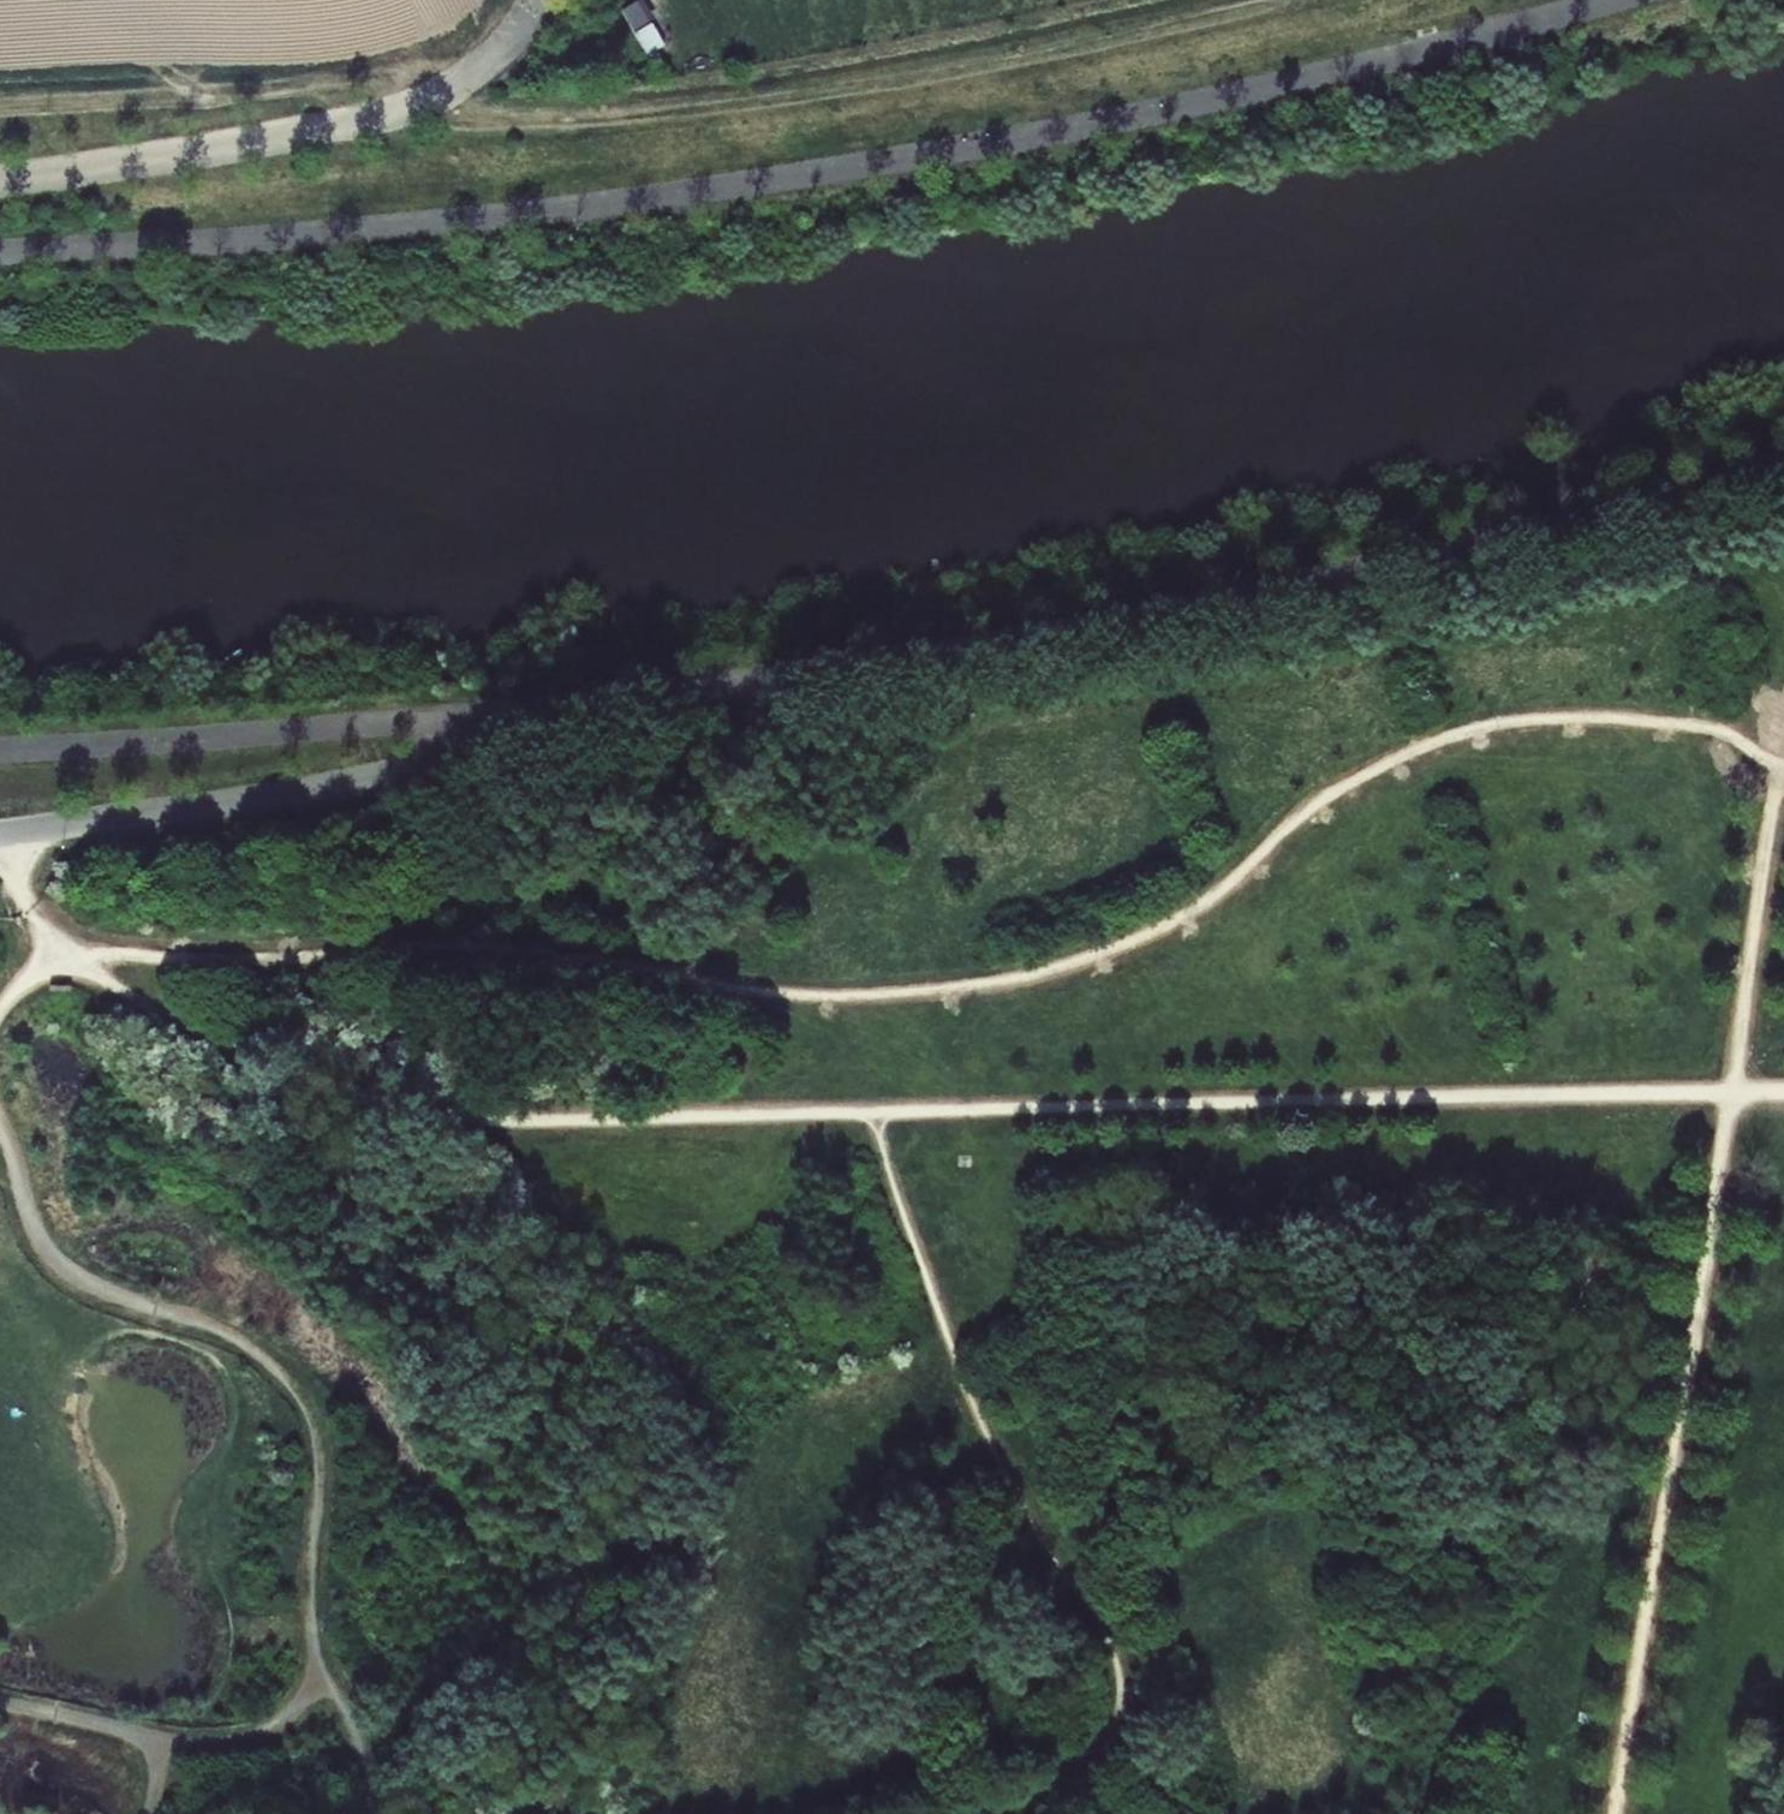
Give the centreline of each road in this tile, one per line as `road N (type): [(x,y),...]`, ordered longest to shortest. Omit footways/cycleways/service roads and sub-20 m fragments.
road 1 (unclassified): [(0,833),(434,771),(489,714),(1010,646),(1627,504),(1783,457)]
road 2 (track): [(0,102),(397,71),(427,76),(448,93)]

